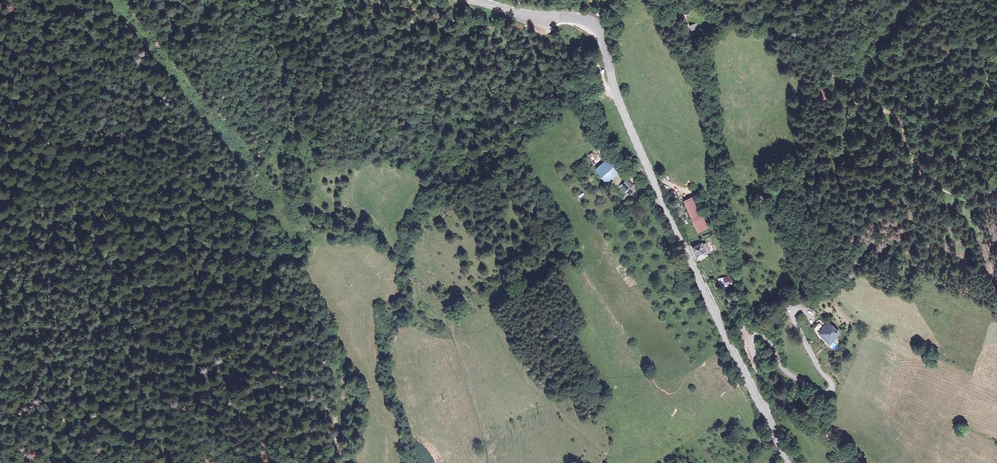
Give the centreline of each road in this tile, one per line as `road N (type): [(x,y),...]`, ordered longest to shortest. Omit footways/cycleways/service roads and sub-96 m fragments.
road 1 (secondary): [(788,462),(631,130),(605,39),(573,17),(473,0)]
road 2 (track): [(707,0),(796,38),(835,78),(900,117),(912,159),(946,193),(996,194)]
road 3 (track): [(679,0),(715,135),(729,251),(750,334)]
road 4 (track): [(835,78),(849,119),(835,172),(847,217),(863,235),(905,250)]
road 5 (track): [(750,334),(781,397),(835,441),(849,462)]
road 6 (track): [(331,462),(335,377),(321,327)]

